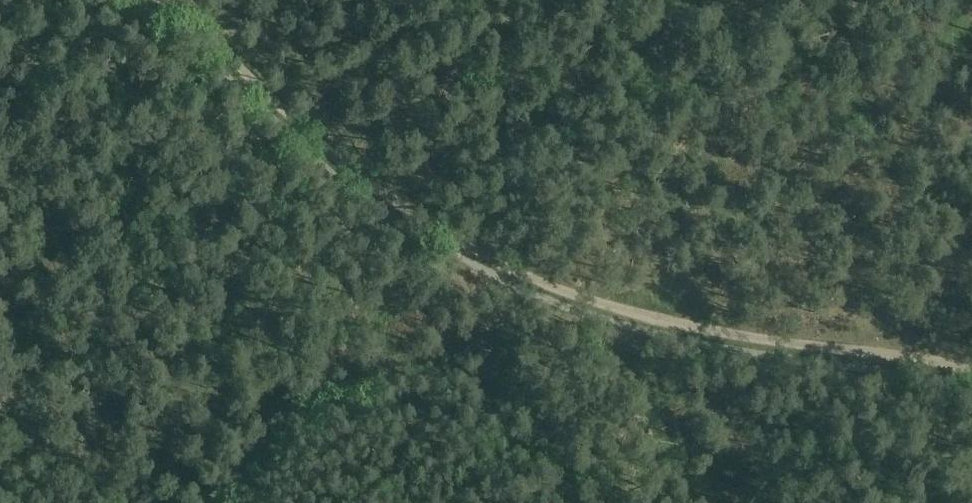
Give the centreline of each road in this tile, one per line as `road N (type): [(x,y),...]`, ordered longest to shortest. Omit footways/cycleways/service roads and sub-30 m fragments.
road 1 (track): [(971,372),(648,318),(504,266),(372,186),(161,0)]
road 2 (track): [(432,225),(564,473),(570,502)]

